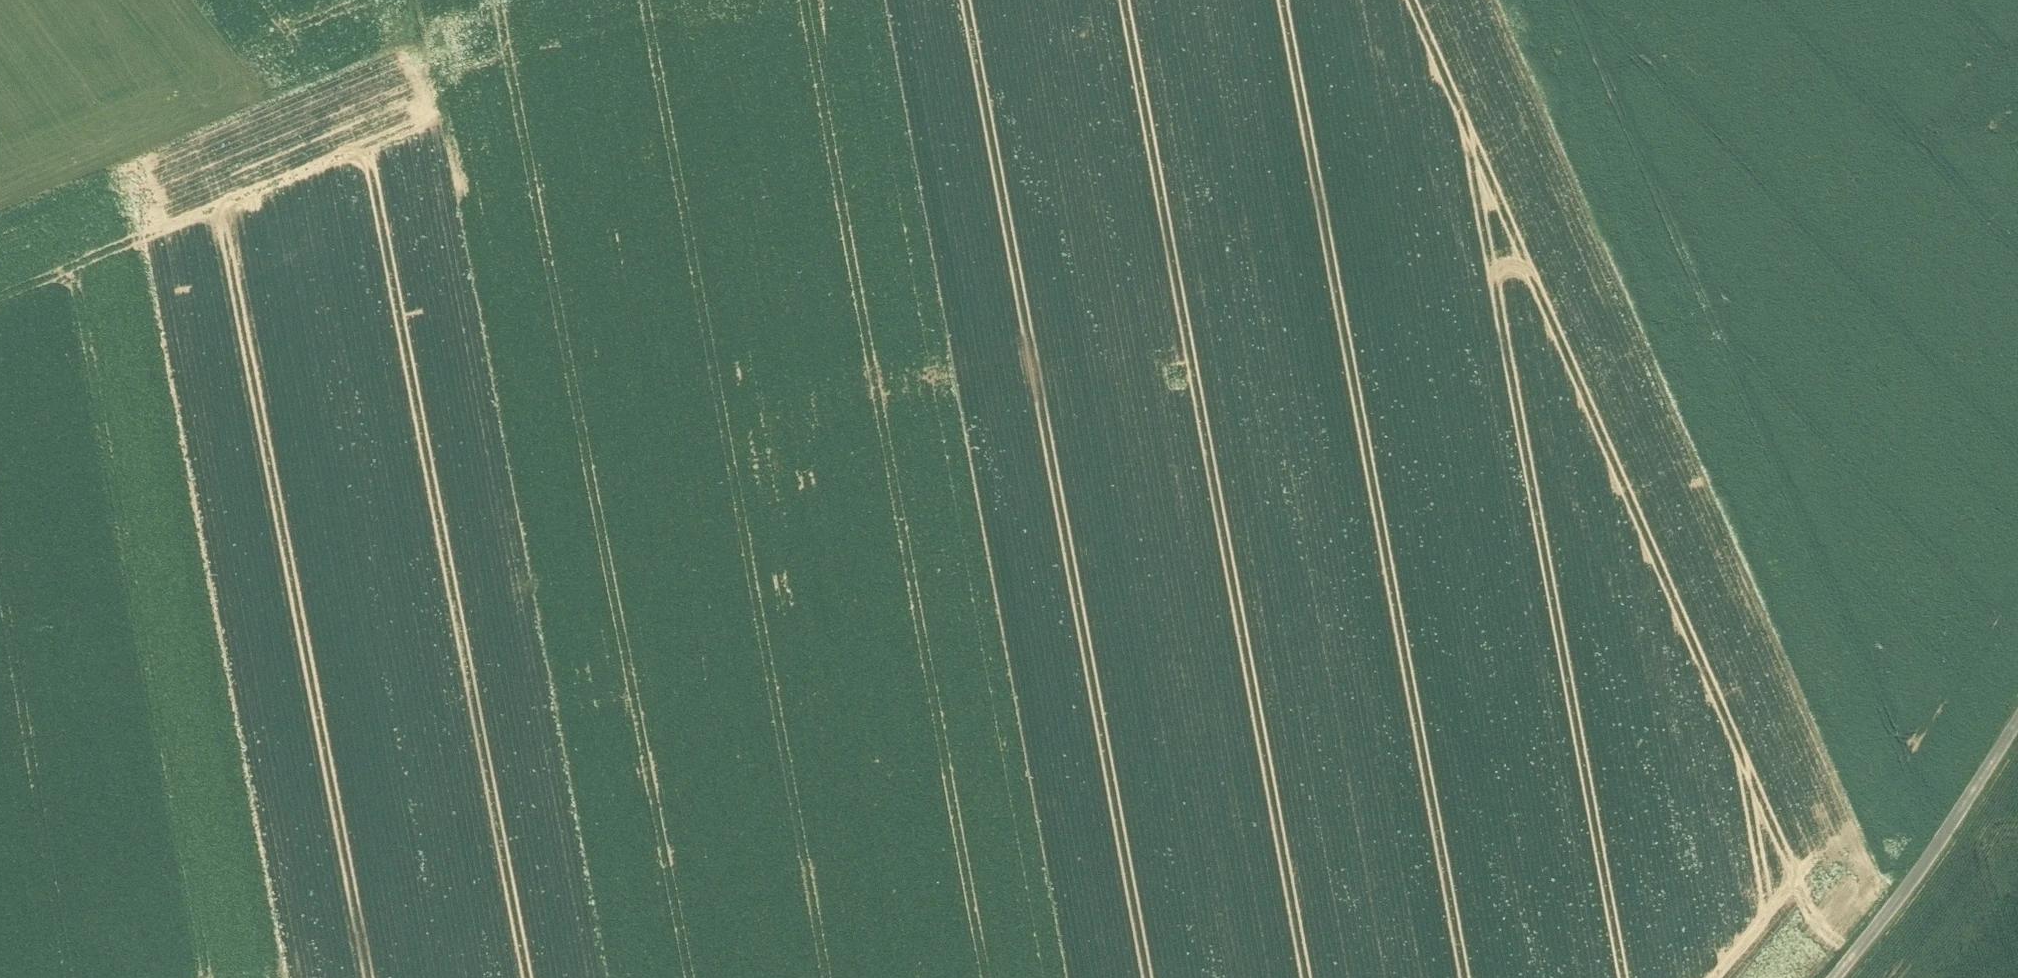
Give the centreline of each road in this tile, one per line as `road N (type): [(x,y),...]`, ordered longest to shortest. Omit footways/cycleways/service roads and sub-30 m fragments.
road 1 (unclassified): [(2017,720),(1950,826),(1833,977)]

